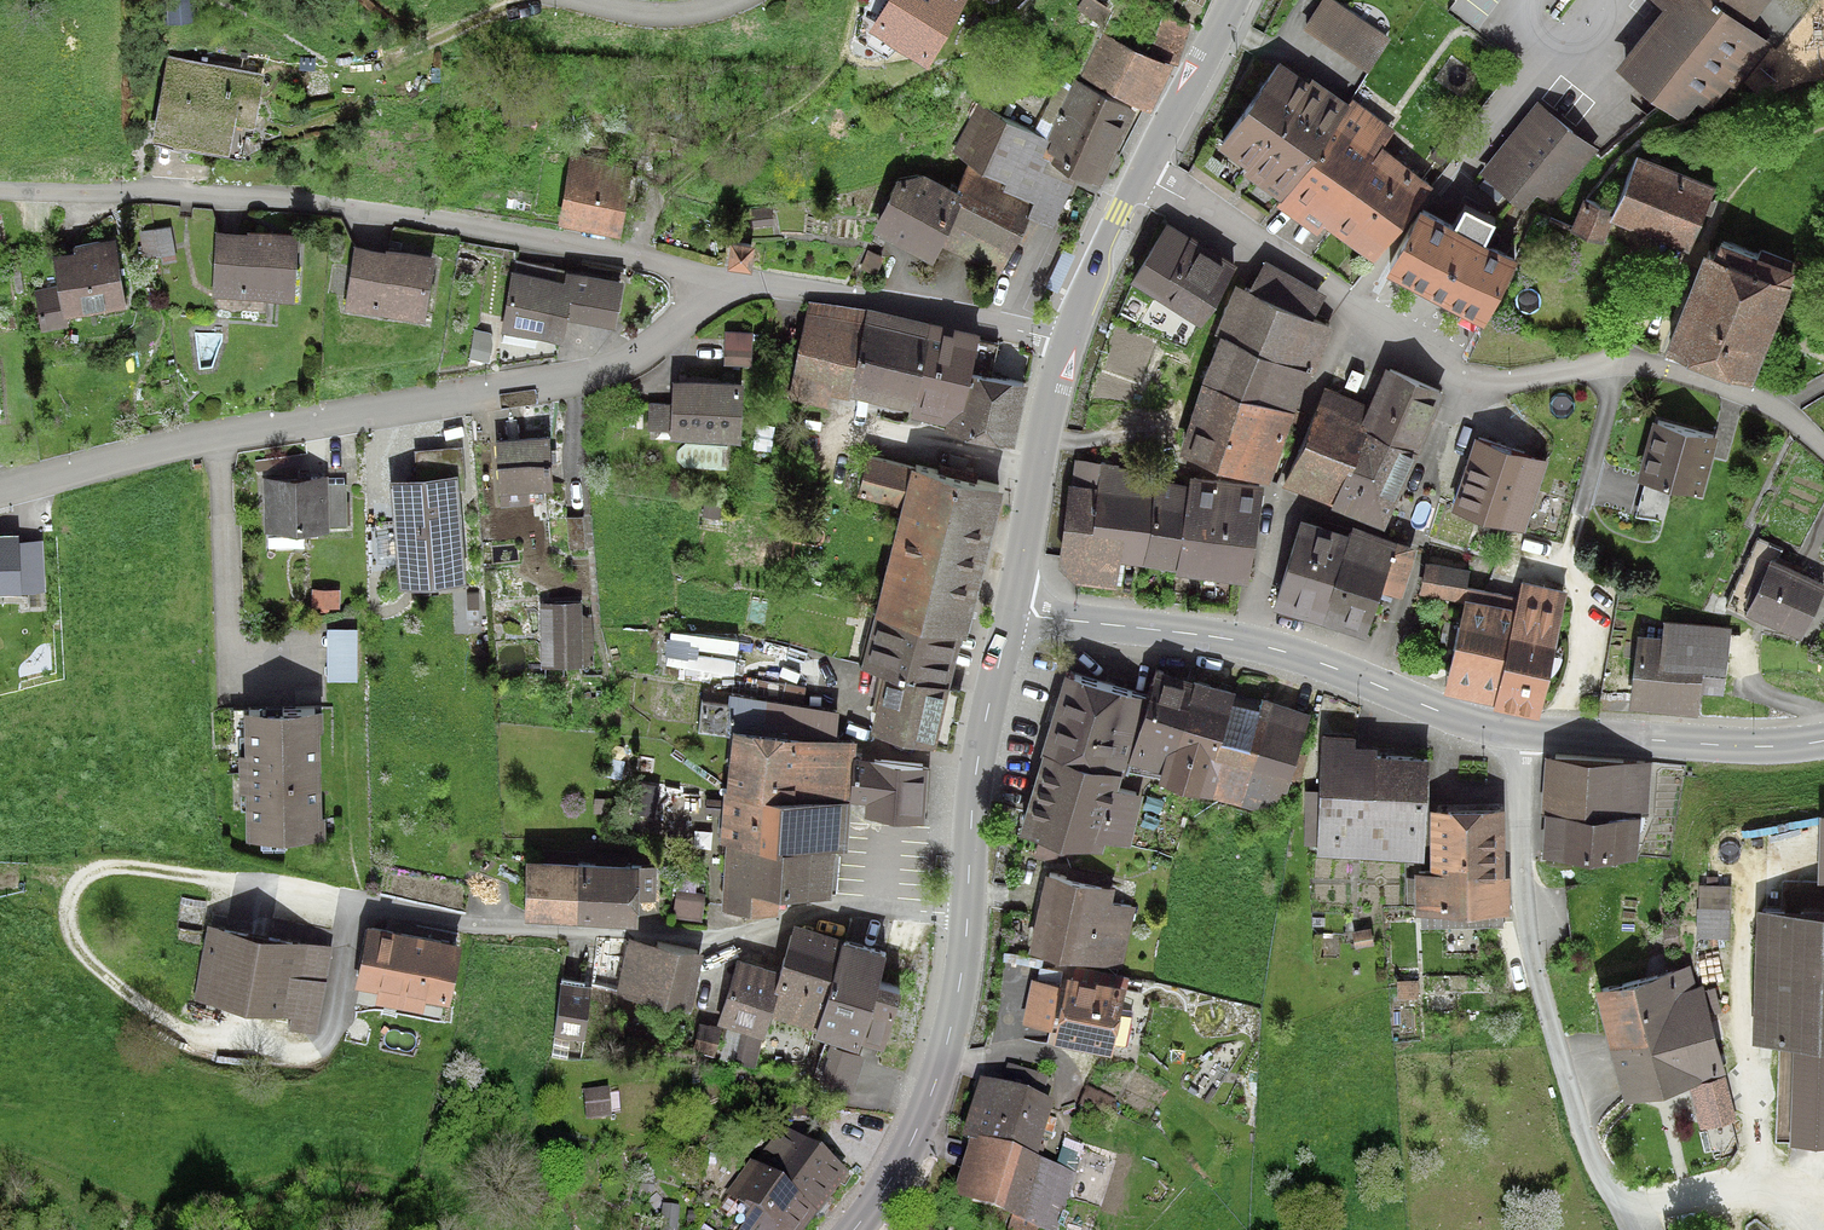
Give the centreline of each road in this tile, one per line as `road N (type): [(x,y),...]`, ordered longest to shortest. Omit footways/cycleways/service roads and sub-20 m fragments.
road 1 (residential): [(731,275),(684,326),(618,368),(116,464),(0,498)]
road 2 (residential): [(1143,175),(1461,372),(1517,383),(1617,355),(1770,403),(1823,446)]
road 3 (residential): [(731,275),(502,229),(243,198),(0,190)]
road 4 (secondary): [(1520,736),(1255,644),(1010,618)]
road 5 (residential): [(1520,736),(1523,909),(1573,1122),(1627,1229)]
road 6 (residential): [(967,912),(844,904),(716,936),(469,927)]
road 7 (secondary): [(851,1229),(894,1172),(946,1050),(967,912)]
road 8 (residential): [(1066,342),(731,275)]
road 9 (secondary): [(1823,741),(1755,747),(1520,736)]
road 10 (secondary): [(967,912),(980,745),(1010,618)]
road 11 (tertiary): [(1010,618),(1066,342)]
road 12 (tertiary): [(1143,175),(1235,0)]
road 13 (tertiary): [(1066,342),(1143,175)]
road 14 (residential): [(732,0),(691,13),(619,14),(565,0)]
road 15 (residential): [(1490,116),(1583,0)]

